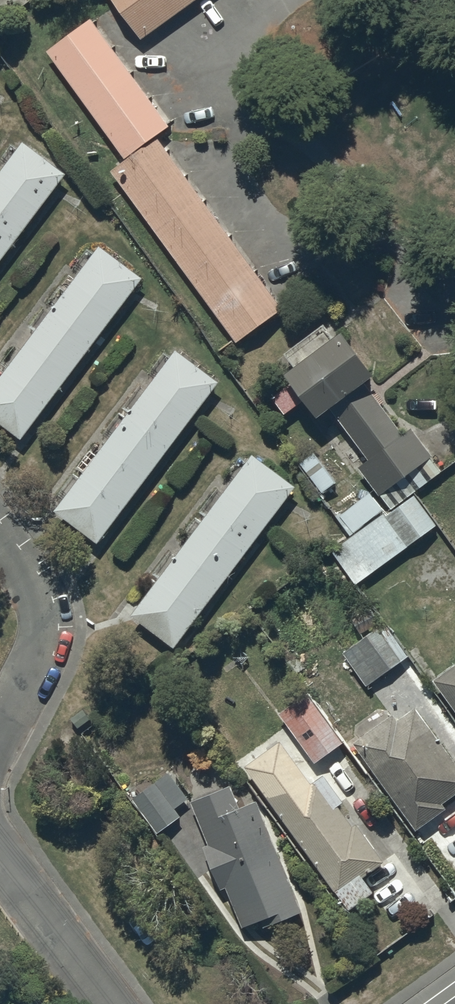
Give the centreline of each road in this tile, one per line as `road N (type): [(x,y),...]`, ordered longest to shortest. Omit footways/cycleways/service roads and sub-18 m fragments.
road 1 (residential): [(0,535),(24,566),(45,618),(0,729)]
road 2 (residential): [(0,861),(110,1003)]

